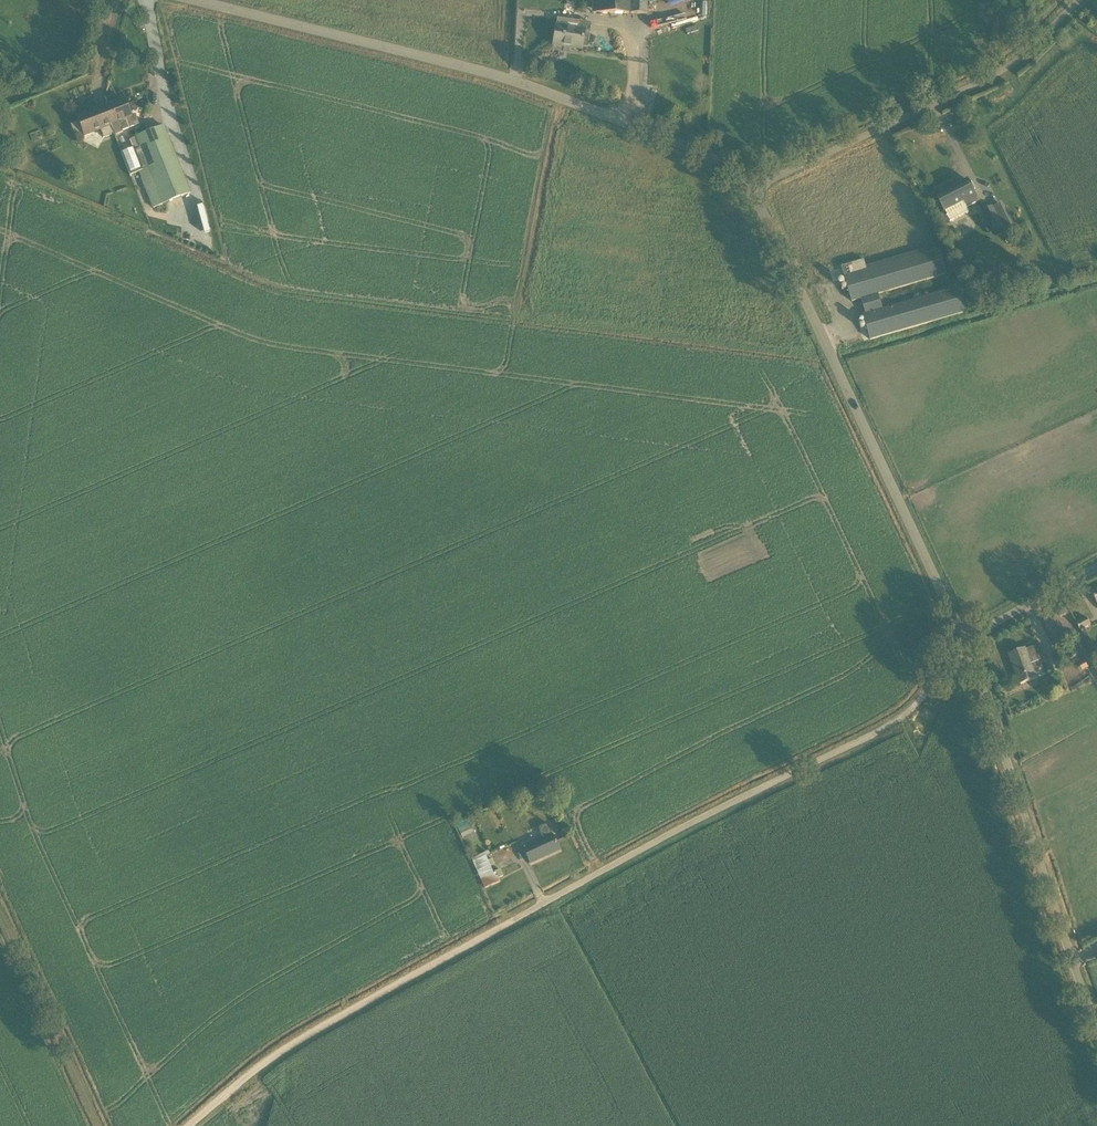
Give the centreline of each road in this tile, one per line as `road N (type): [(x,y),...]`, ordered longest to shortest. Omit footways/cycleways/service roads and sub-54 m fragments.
road 1 (unclassified): [(751,193),(711,157),(626,118),(205,0)]
road 2 (unclassified): [(496,926),(888,727),(949,667),(960,640)]
road 3 (unclassified): [(960,640),(751,193)]
road 4 (unclassified): [(1096,1018),(960,640)]
road 5 (unclassified): [(751,193),(981,81),(1024,56),(1080,0)]
road 6 (track): [(189,1125),(308,1035),(496,926)]
road 7 (track): [(103,1125),(0,910)]
road 8 (track): [(511,323),(559,98)]
road 9 (unclassified): [(960,640),(1096,564)]

